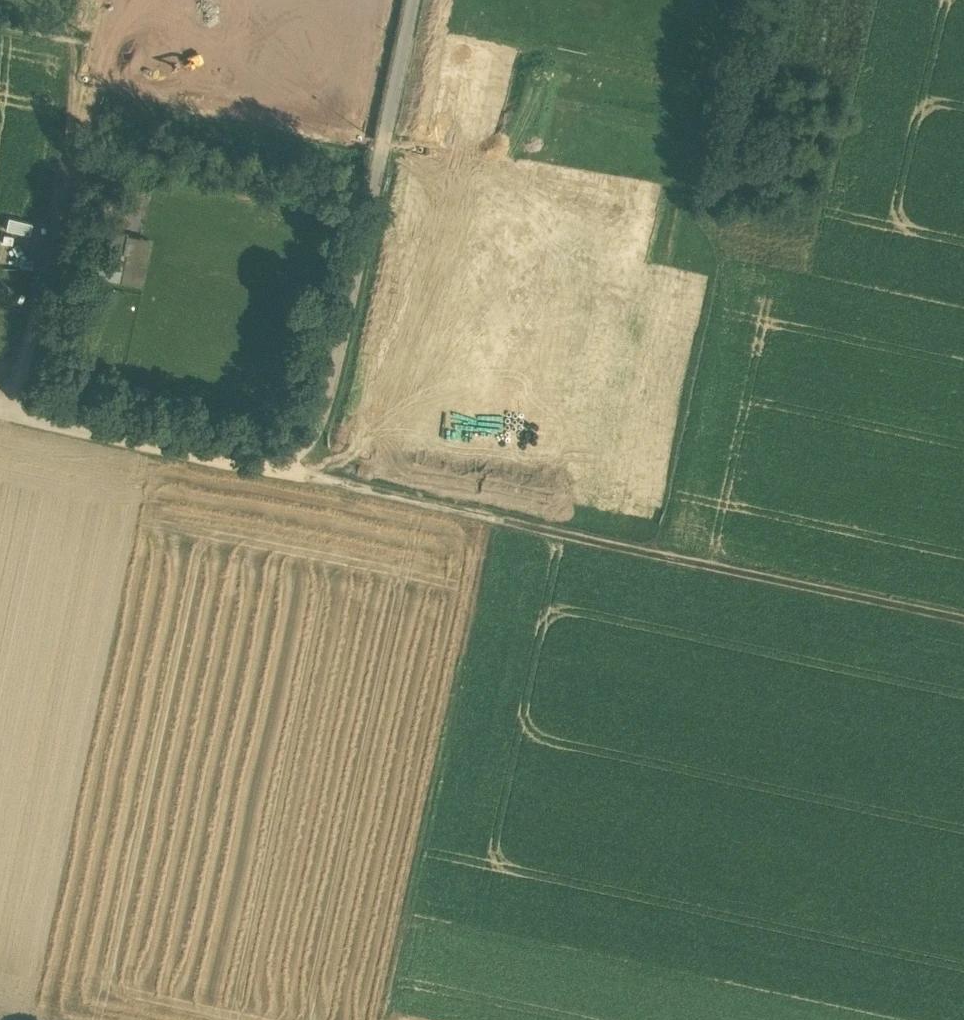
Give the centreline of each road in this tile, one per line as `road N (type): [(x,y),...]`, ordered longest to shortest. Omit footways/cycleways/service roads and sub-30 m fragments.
road 1 (track): [(963,624),(289,473)]
road 2 (track): [(504,525),(383,1019)]

